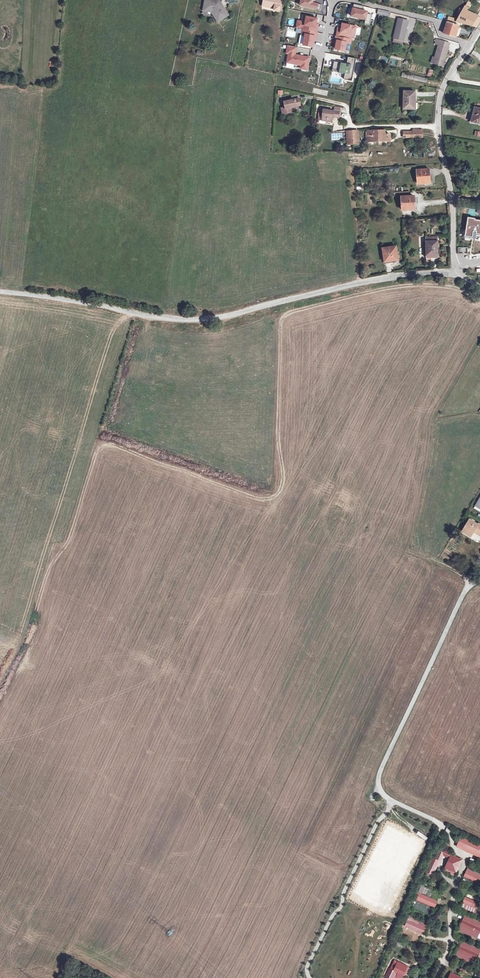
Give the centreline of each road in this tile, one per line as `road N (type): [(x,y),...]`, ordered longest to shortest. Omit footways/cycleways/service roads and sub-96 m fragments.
road 1 (residential): [(453,273),(369,281),(228,315),(173,320),(112,309)]
road 2 (residential): [(479,576),(463,591),(376,781),(385,801),(440,826)]
road 3 (residential): [(479,28),(435,105),(453,199),(453,273)]
road 4 (residential): [(437,977),(468,857),(440,826)]

